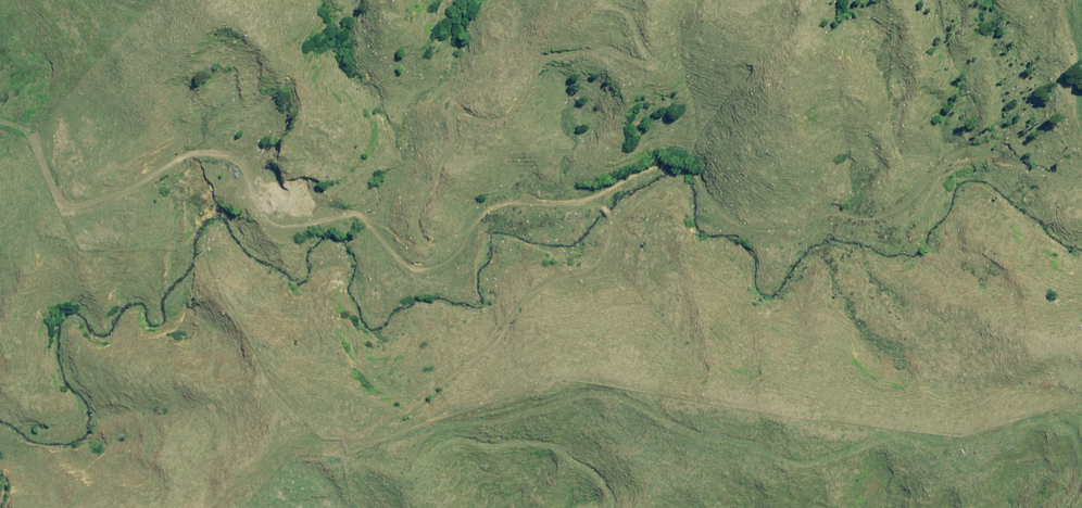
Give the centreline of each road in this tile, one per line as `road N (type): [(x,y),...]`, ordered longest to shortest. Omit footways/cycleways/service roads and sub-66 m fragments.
road 1 (track): [(1081,421),(975,430),(783,485),(744,487),(667,472),(545,431),(314,467),(328,431),(515,322),(565,265),(570,202)]
road 2 (track): [(0,165),(32,189),(110,213),(188,205),(411,259),(570,202)]
road 3 (track): [(1081,149),(1000,153),(807,226),(570,202)]

